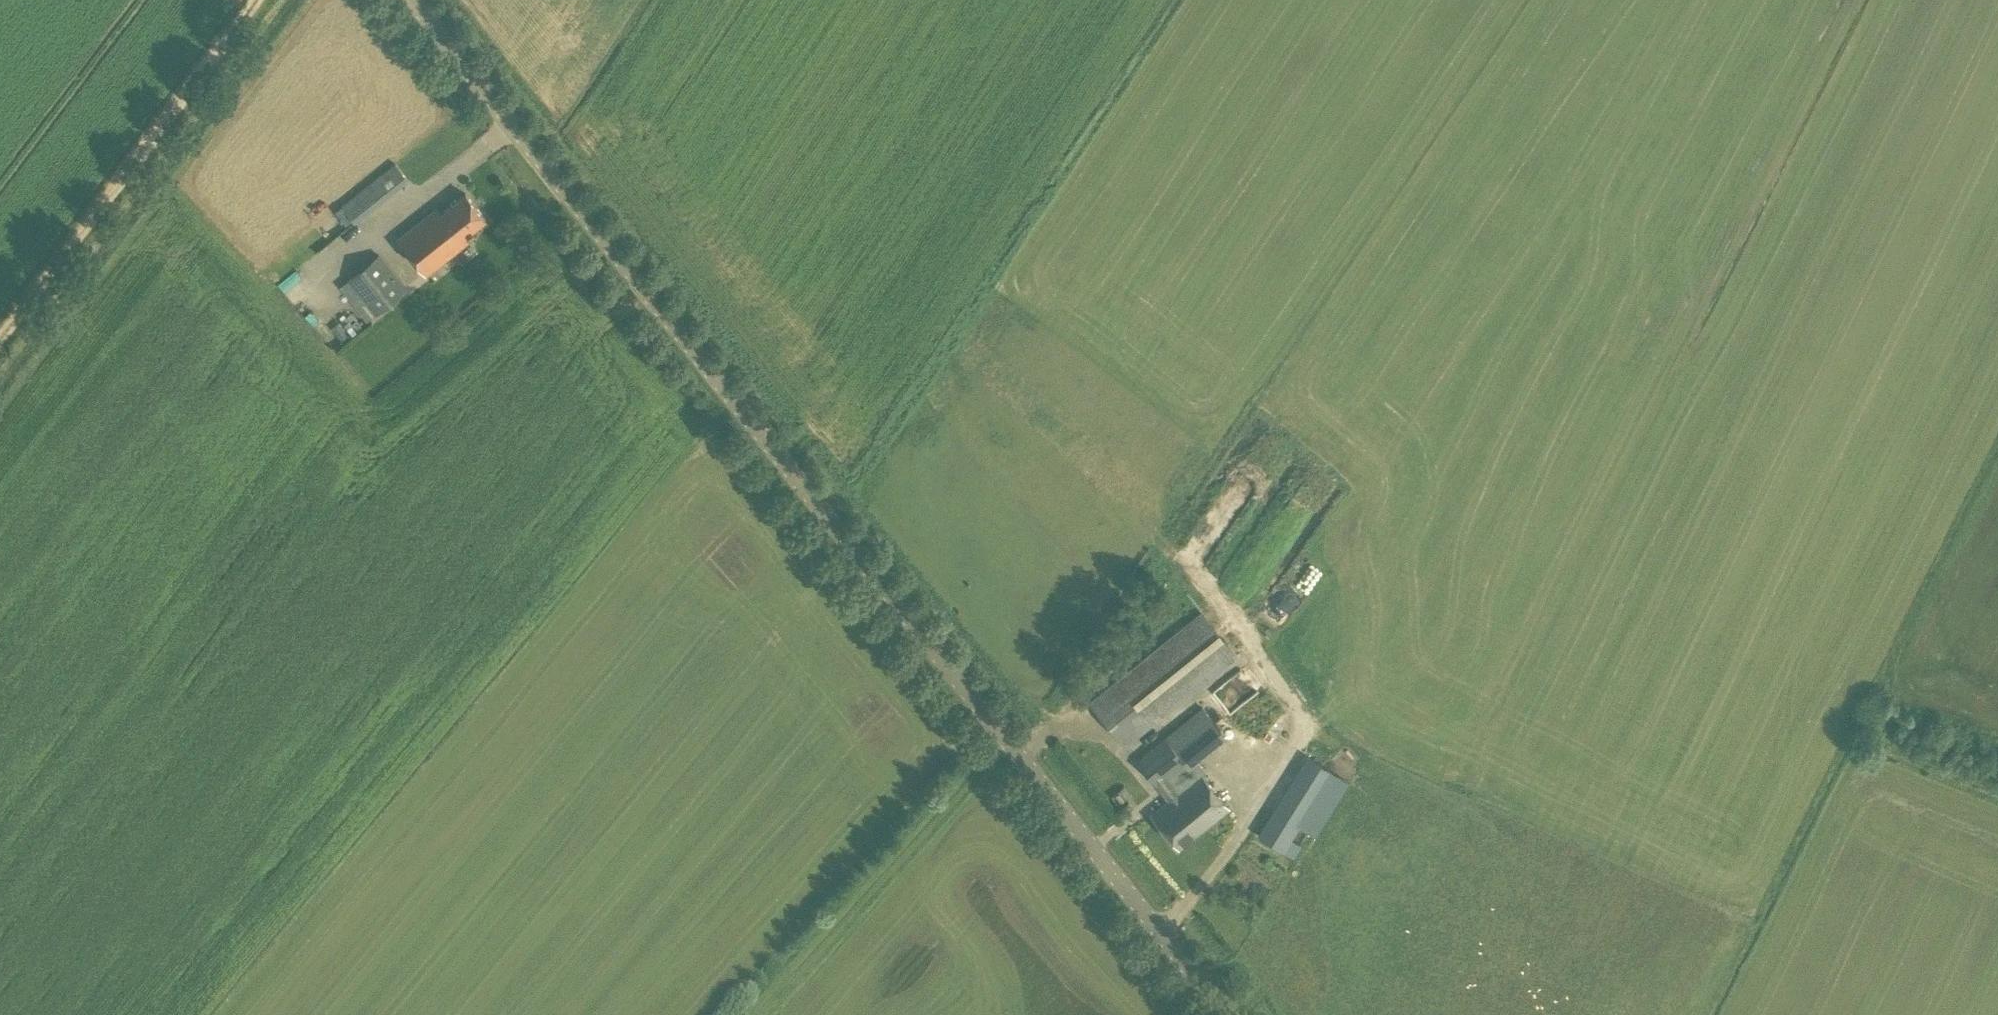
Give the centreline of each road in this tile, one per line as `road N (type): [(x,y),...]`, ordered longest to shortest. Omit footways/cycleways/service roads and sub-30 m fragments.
road 1 (unclassified): [(1219,1014),(405,0)]
road 2 (track): [(0,351),(269,0)]

